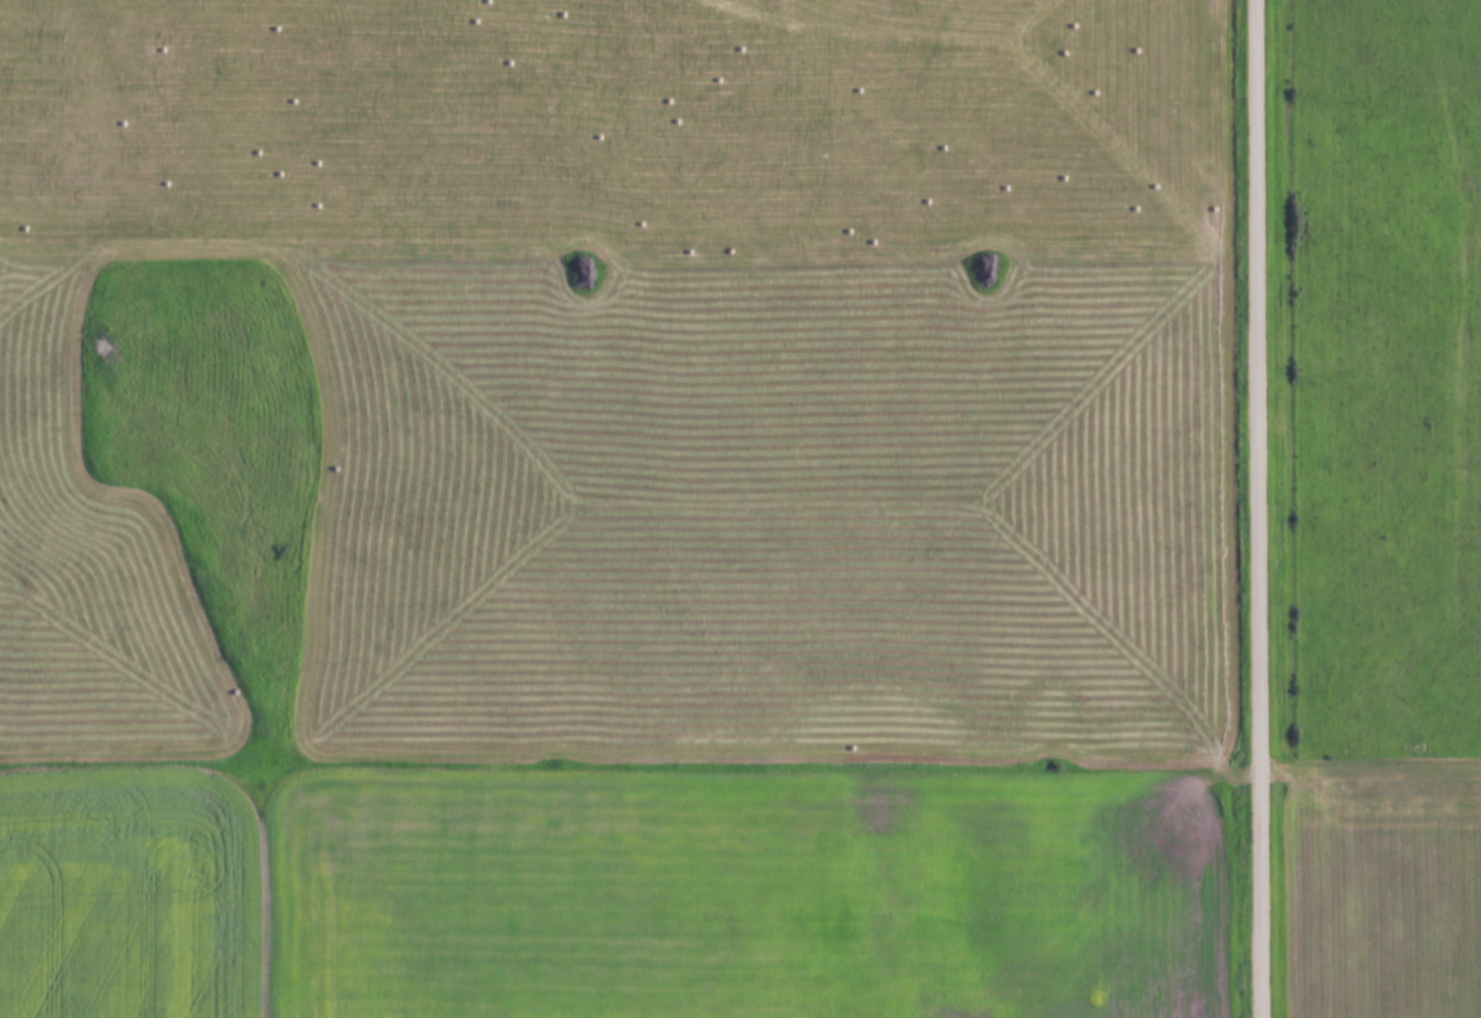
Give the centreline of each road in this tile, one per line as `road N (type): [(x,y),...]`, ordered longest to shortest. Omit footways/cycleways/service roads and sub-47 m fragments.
road 1 (residential): [(1262,1017),(1255,0)]

